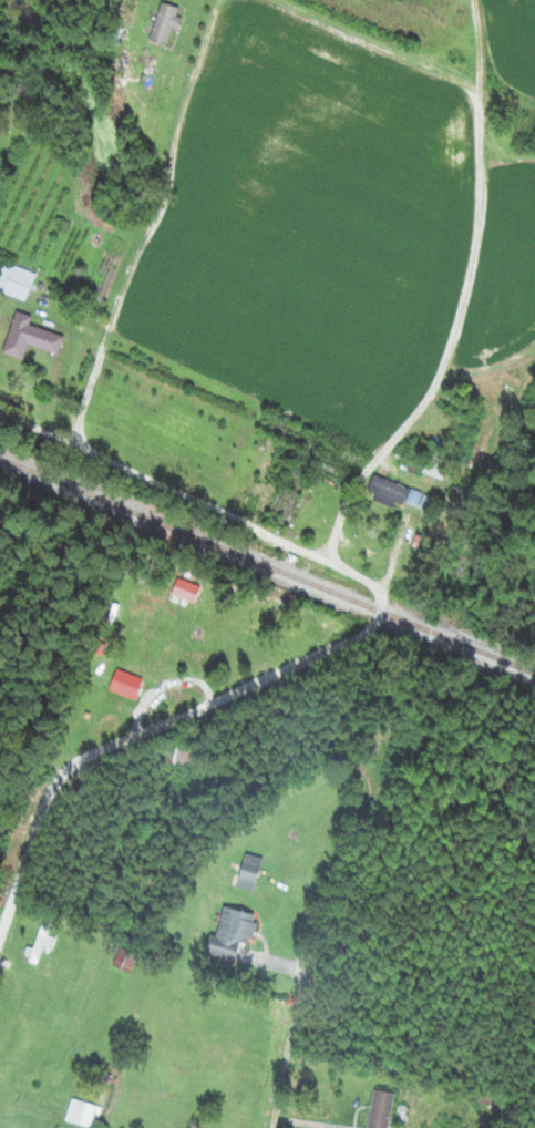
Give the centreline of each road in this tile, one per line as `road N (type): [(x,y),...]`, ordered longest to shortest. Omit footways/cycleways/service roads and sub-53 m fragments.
road 1 (residential): [(0,934),(58,775),(357,639),(380,612),(382,596),(366,583),(72,443)]
road 2 (residential): [(72,443),(210,53),(216,8)]
road 3 (residential): [(213,31),(326,33),(503,93),(516,175),(534,219)]
road 4 (residential): [(534,257),(475,380)]

